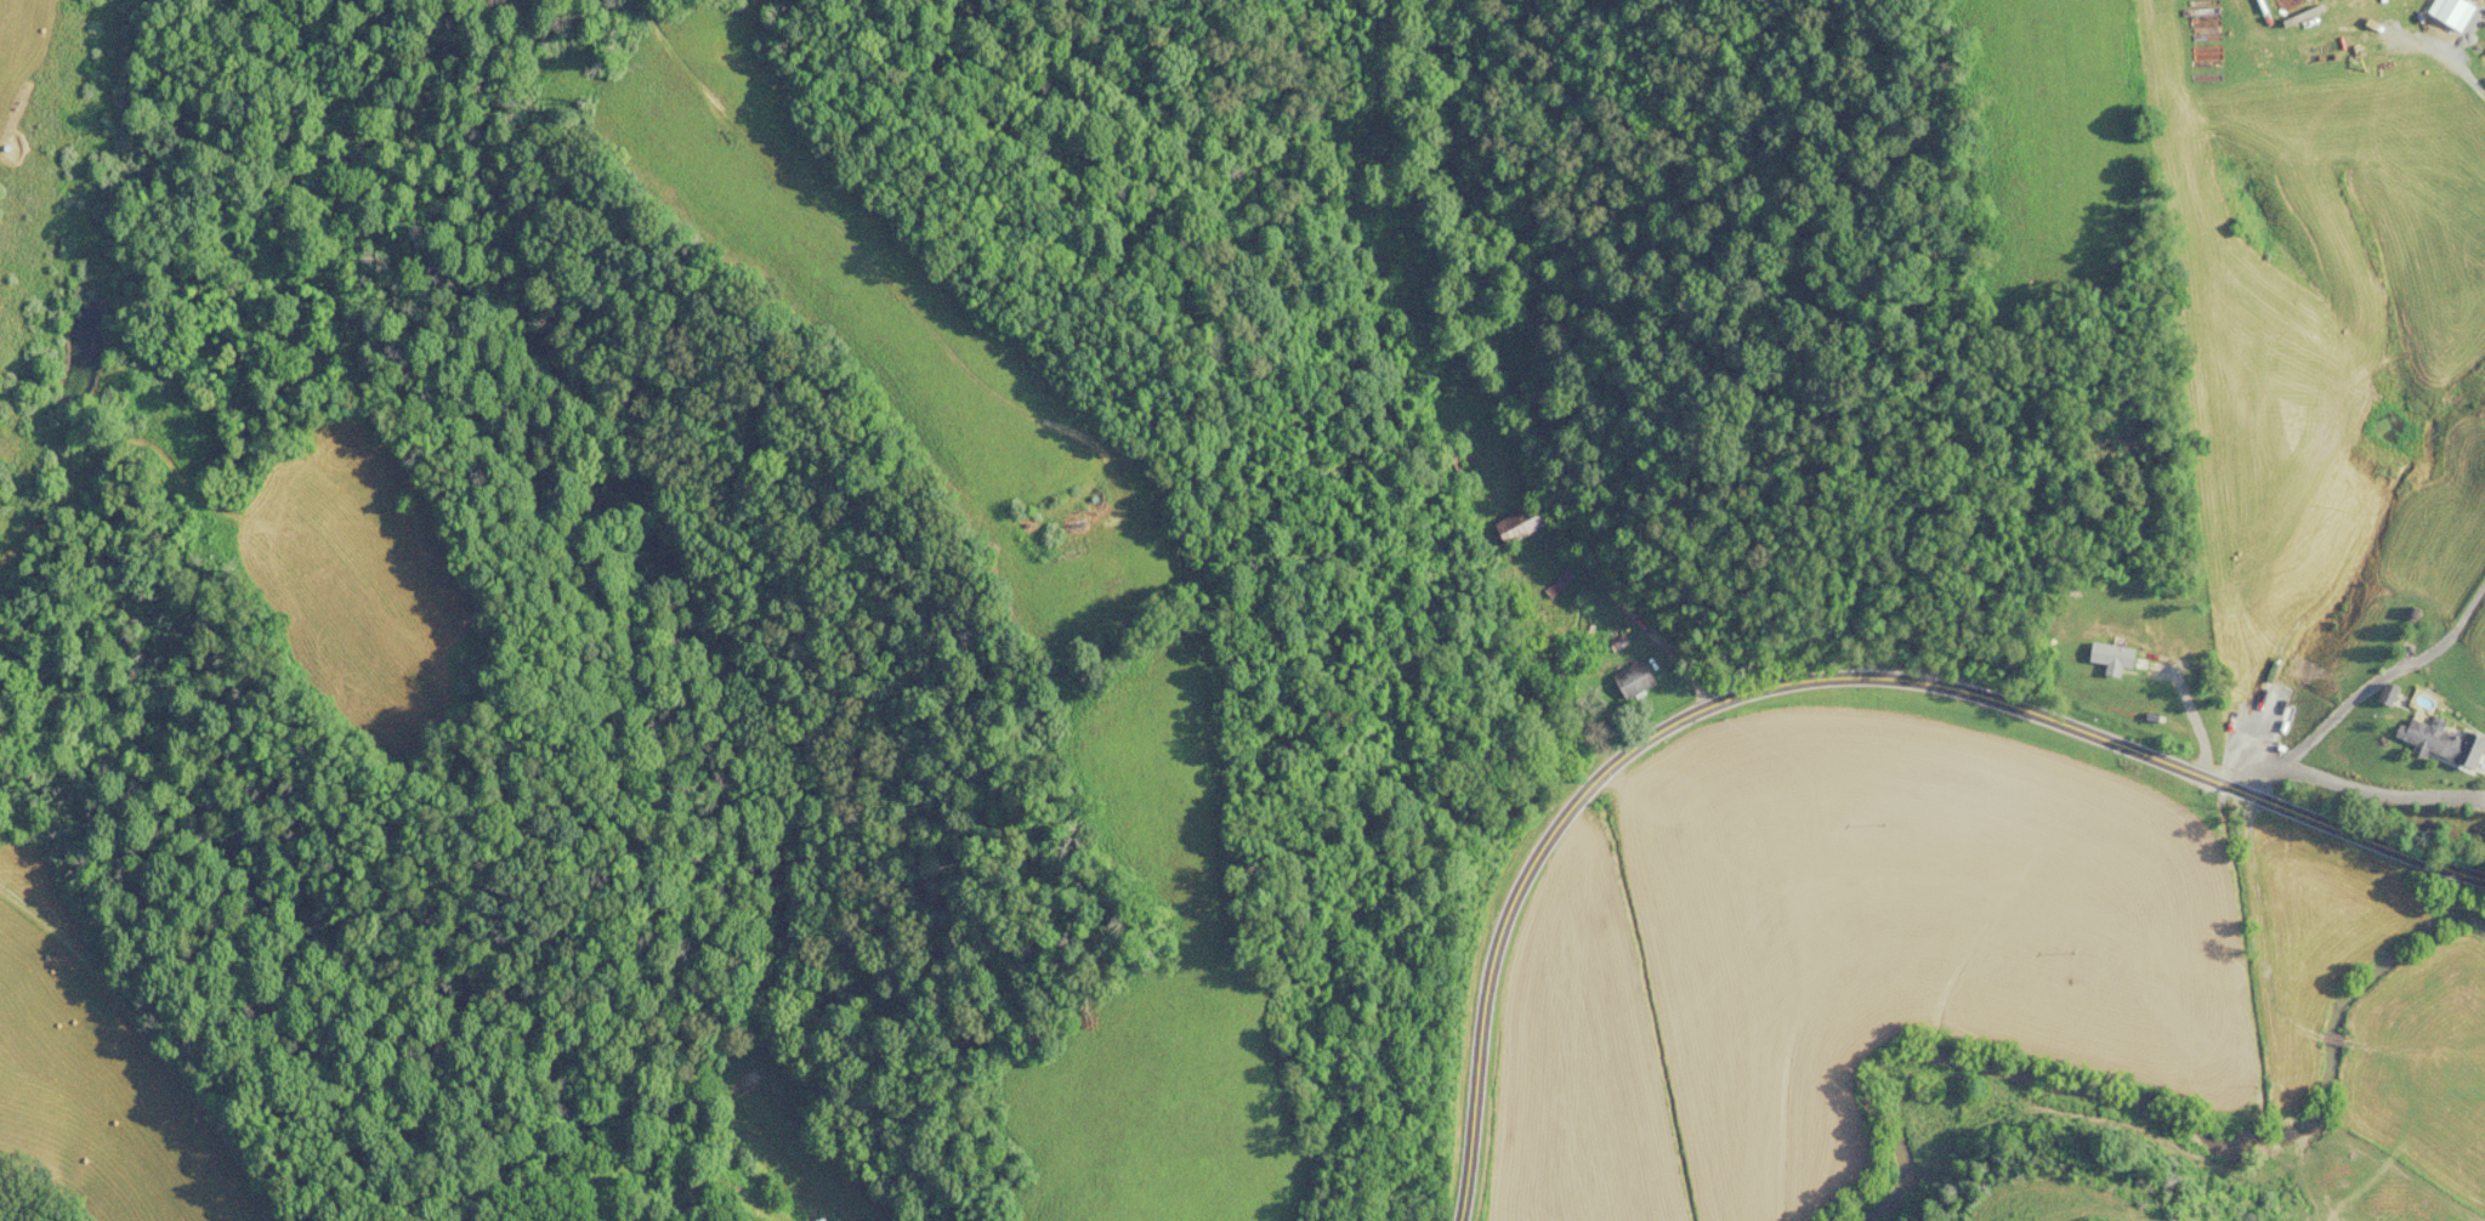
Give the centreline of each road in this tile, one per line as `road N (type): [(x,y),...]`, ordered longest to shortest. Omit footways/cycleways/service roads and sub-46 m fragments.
road 1 (secondary): [(1456,1220),(1482,986),(1514,887),(1554,822),(1598,772),(1649,732),(1718,698),(1809,676),(1946,685),(2484,878)]

